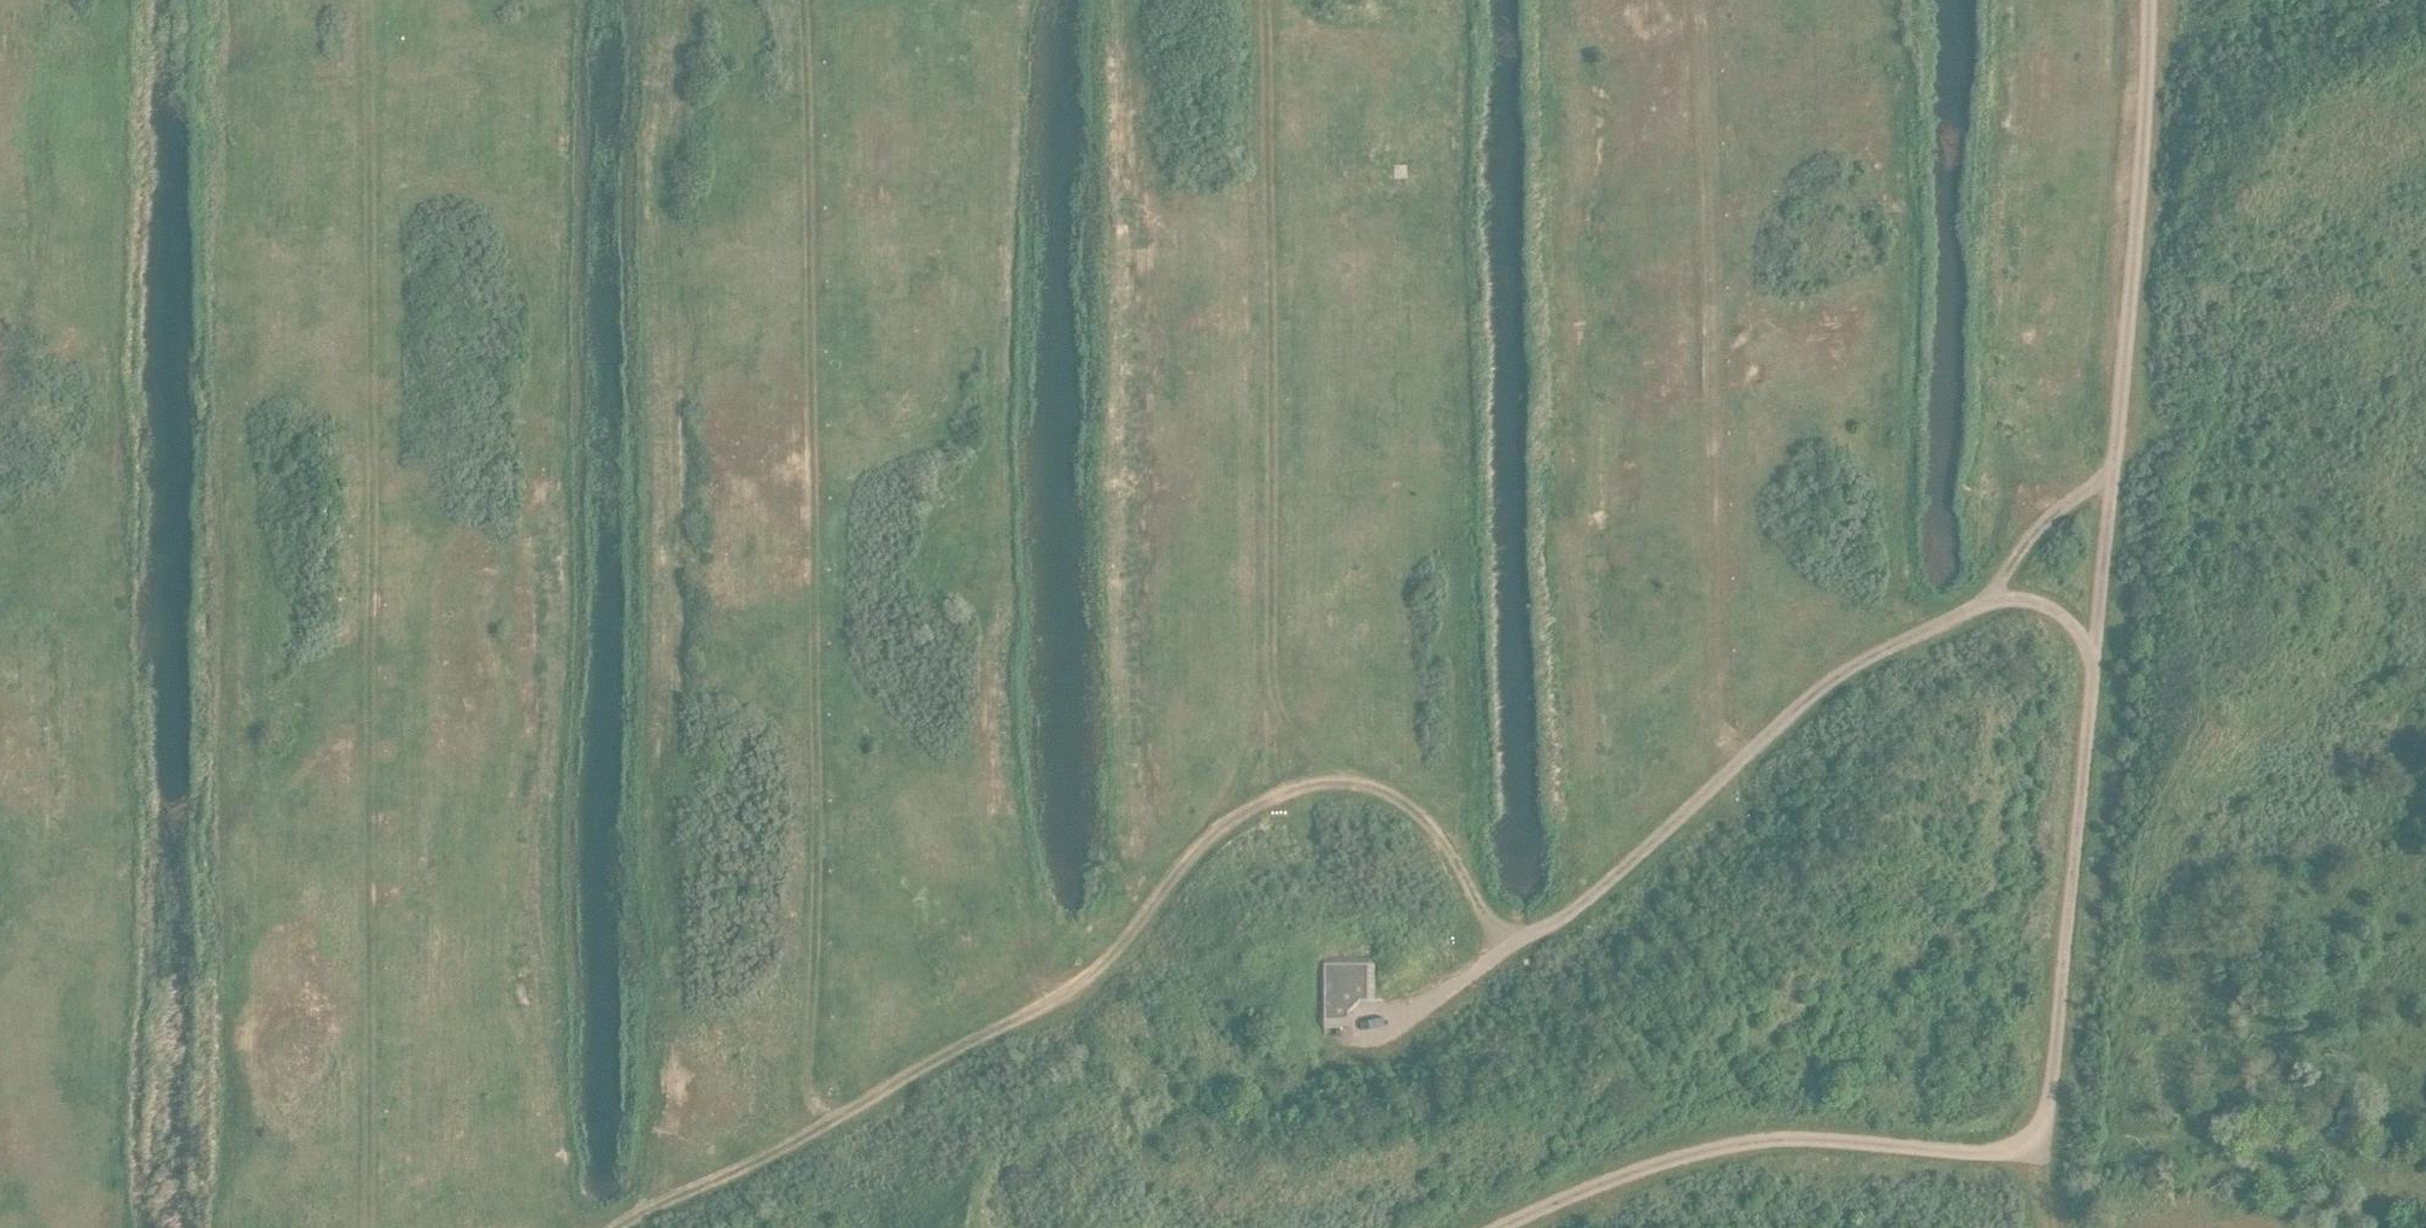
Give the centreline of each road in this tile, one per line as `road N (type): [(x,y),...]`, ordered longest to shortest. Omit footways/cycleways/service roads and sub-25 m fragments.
road 1 (unclassified): [(1506,1227),(1645,1167),(1782,1141),(2041,1155),(2113,474),(2132,410),(2156,0)]
road 2 (track): [(369,1227),(380,683),(371,0)]
road 3 (track): [(833,1121),(812,1098),(807,1049),(821,816),(805,0)]
road 4 (track): [(623,1227),(1082,982),(1220,827),(1299,783),(1366,779),(1426,815),(1507,955)]
road 5 (track): [(1269,0),(1278,708),(1350,780)]
road 6 (track): [(1735,772),(1725,706),(1695,0)]
road 7 (track): [(1278,708),(1245,758),(1220,827)]

